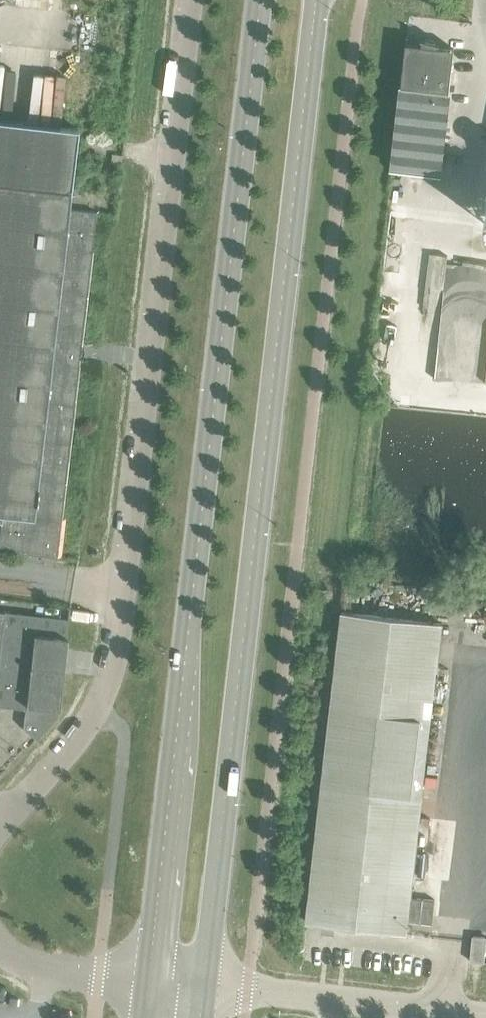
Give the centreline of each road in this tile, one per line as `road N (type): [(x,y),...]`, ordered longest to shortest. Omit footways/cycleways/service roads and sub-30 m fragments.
road 1 (secondary): [(211,966),(317,0)]
road 2 (secondary): [(263,0),(151,962)]
road 3 (unclassified): [(0,826),(99,721),(112,681),(184,0)]
road 4 (unclassified): [(485,1013),(322,993),(211,966)]
road 5 (unclassified): [(151,962),(48,971),(0,949)]

